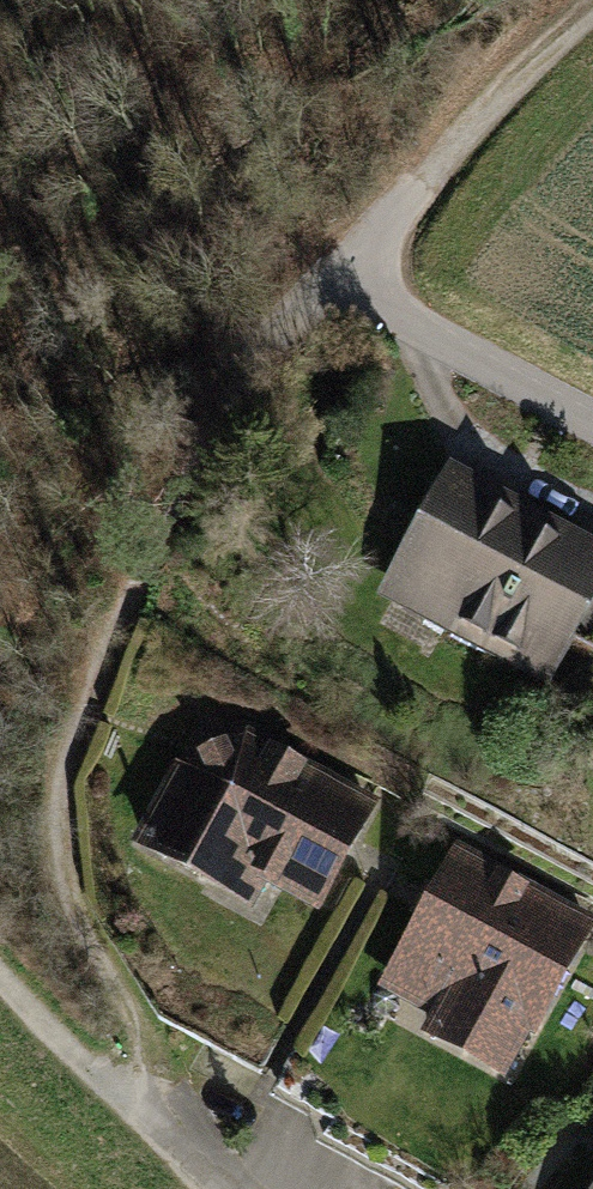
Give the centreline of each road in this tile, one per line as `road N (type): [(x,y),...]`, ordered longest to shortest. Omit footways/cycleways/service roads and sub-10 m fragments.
road 1 (residential): [(233,1188),(181,1139),(57,863)]
road 2 (track): [(339,269),(592,24)]
road 3 (residential): [(339,269),(592,417)]
road 4 (track): [(0,973),(181,1139)]

